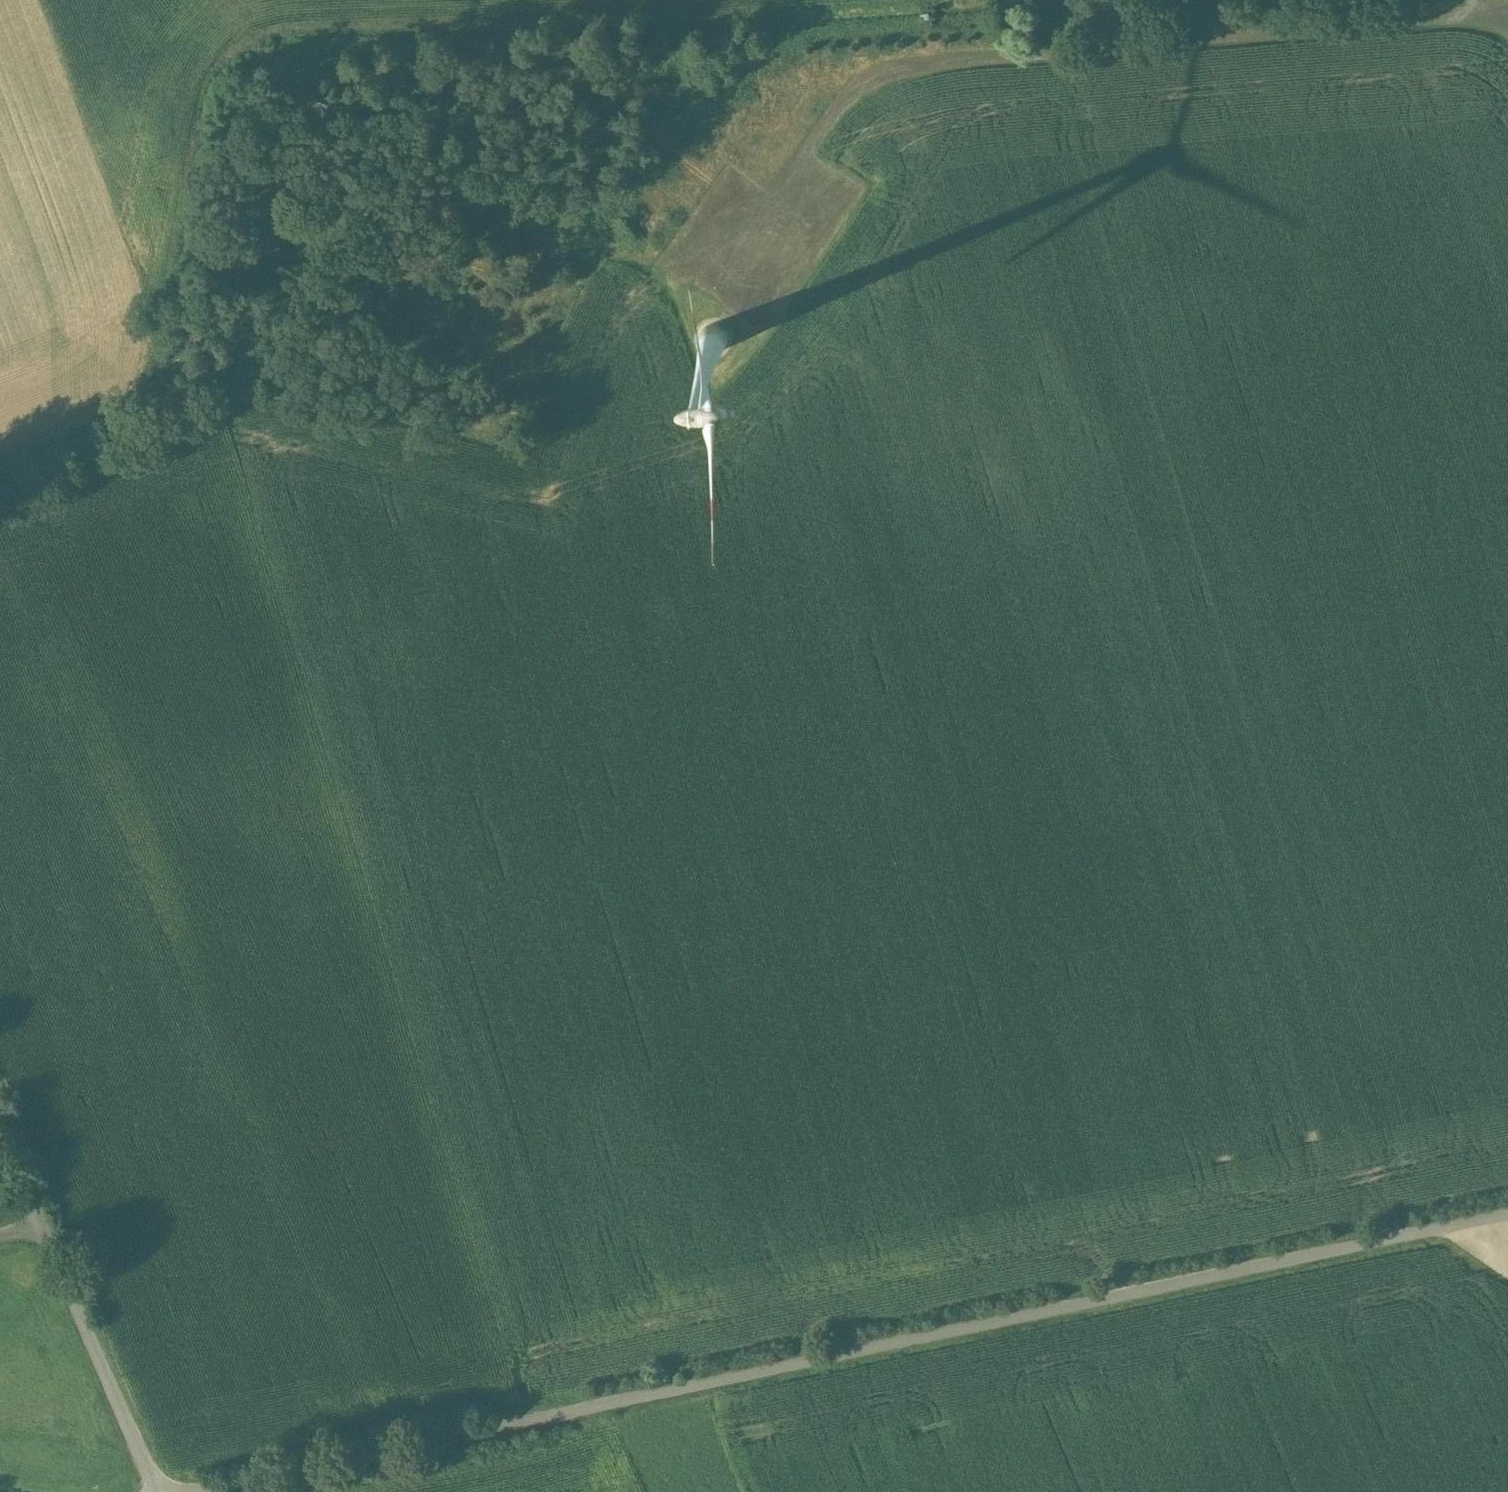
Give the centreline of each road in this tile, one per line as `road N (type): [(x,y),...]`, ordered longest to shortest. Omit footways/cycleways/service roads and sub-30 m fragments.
road 1 (unclassified): [(1507,1214),(201,1491)]
road 2 (unclassified): [(0,1137),(162,1491)]

